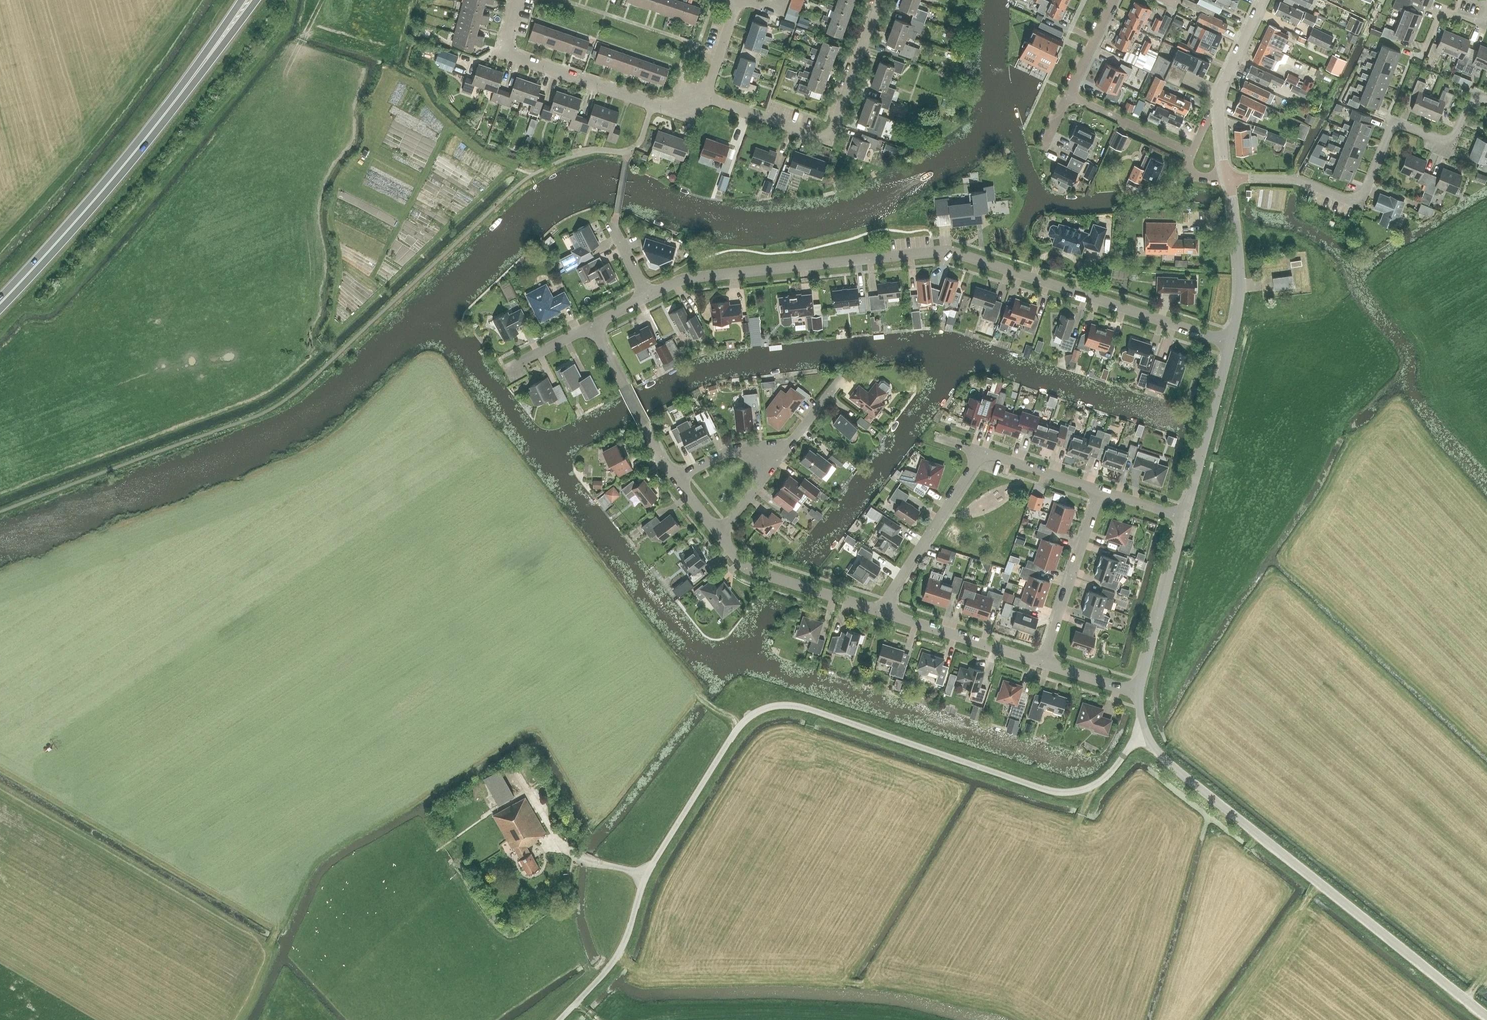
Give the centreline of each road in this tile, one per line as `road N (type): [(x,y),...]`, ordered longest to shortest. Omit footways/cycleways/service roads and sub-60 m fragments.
road 1 (unclassified): [(560,1019),(620,951),(654,862),(737,729),(756,713),(799,707),(1060,793),(1097,784),(1147,734)]
road 2 (residential): [(1232,342),(950,251),(692,278),(647,297)]
road 3 (unclassified): [(1486,1016),(1181,773),(1147,734)]
road 4 (residential): [(1230,180),(1298,181),(1360,205),(1393,121),(1451,143),(1469,101),(1486,100)]
road 5 (trunk): [(0,303),(91,205),(215,47)]
road 6 (residential): [(707,97),(829,135),(878,0)]
road 7 (residential): [(707,97),(676,113),(514,57),(506,43),(518,0)]
road 8 (residential): [(885,612),(752,570),(718,534)]
road 9 (residential): [(885,612),(979,451)]
road 10 (unclassified): [(1184,518),(1232,342)]
road 11 (residential): [(1043,663),(1100,490)]
road 12 (unclassified): [(1139,693),(1184,518)]
road 13 (residential): [(677,481),(594,325)]
road 14 (residential): [(1043,663),(885,612)]
road 15 (residential): [(1043,148),(1117,0)]
road 16 (unclassified): [(1232,342),(1241,285),(1230,180)]
road 17 (residential): [(1100,490),(979,451)]
road 18 (residential): [(1230,180),(1200,181),(1190,169),(1221,97)]

